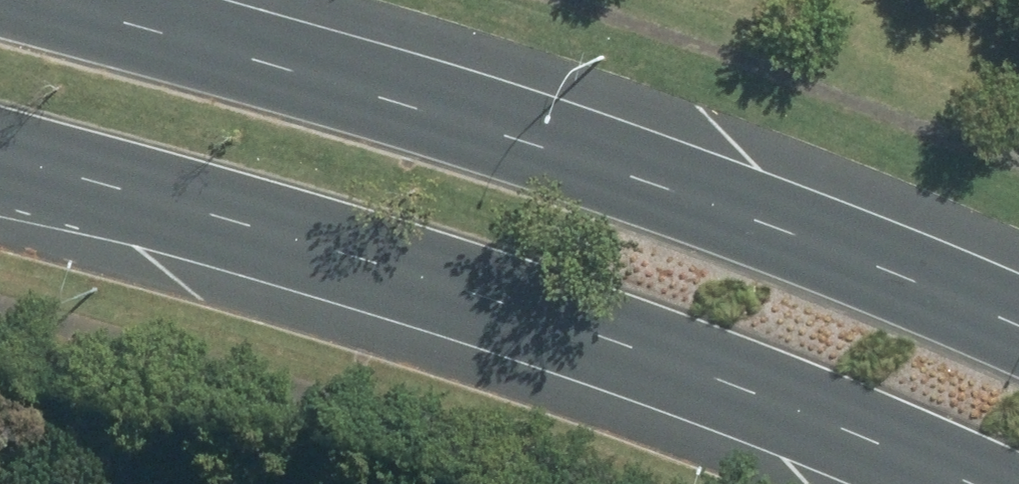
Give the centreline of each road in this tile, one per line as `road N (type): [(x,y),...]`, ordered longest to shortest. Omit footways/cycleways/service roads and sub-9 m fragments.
road 1 (primary): [(47,0),(522,138),(815,242),(1018,327)]
road 2 (primary): [(970,483),(742,389),(483,297),(0,156)]

